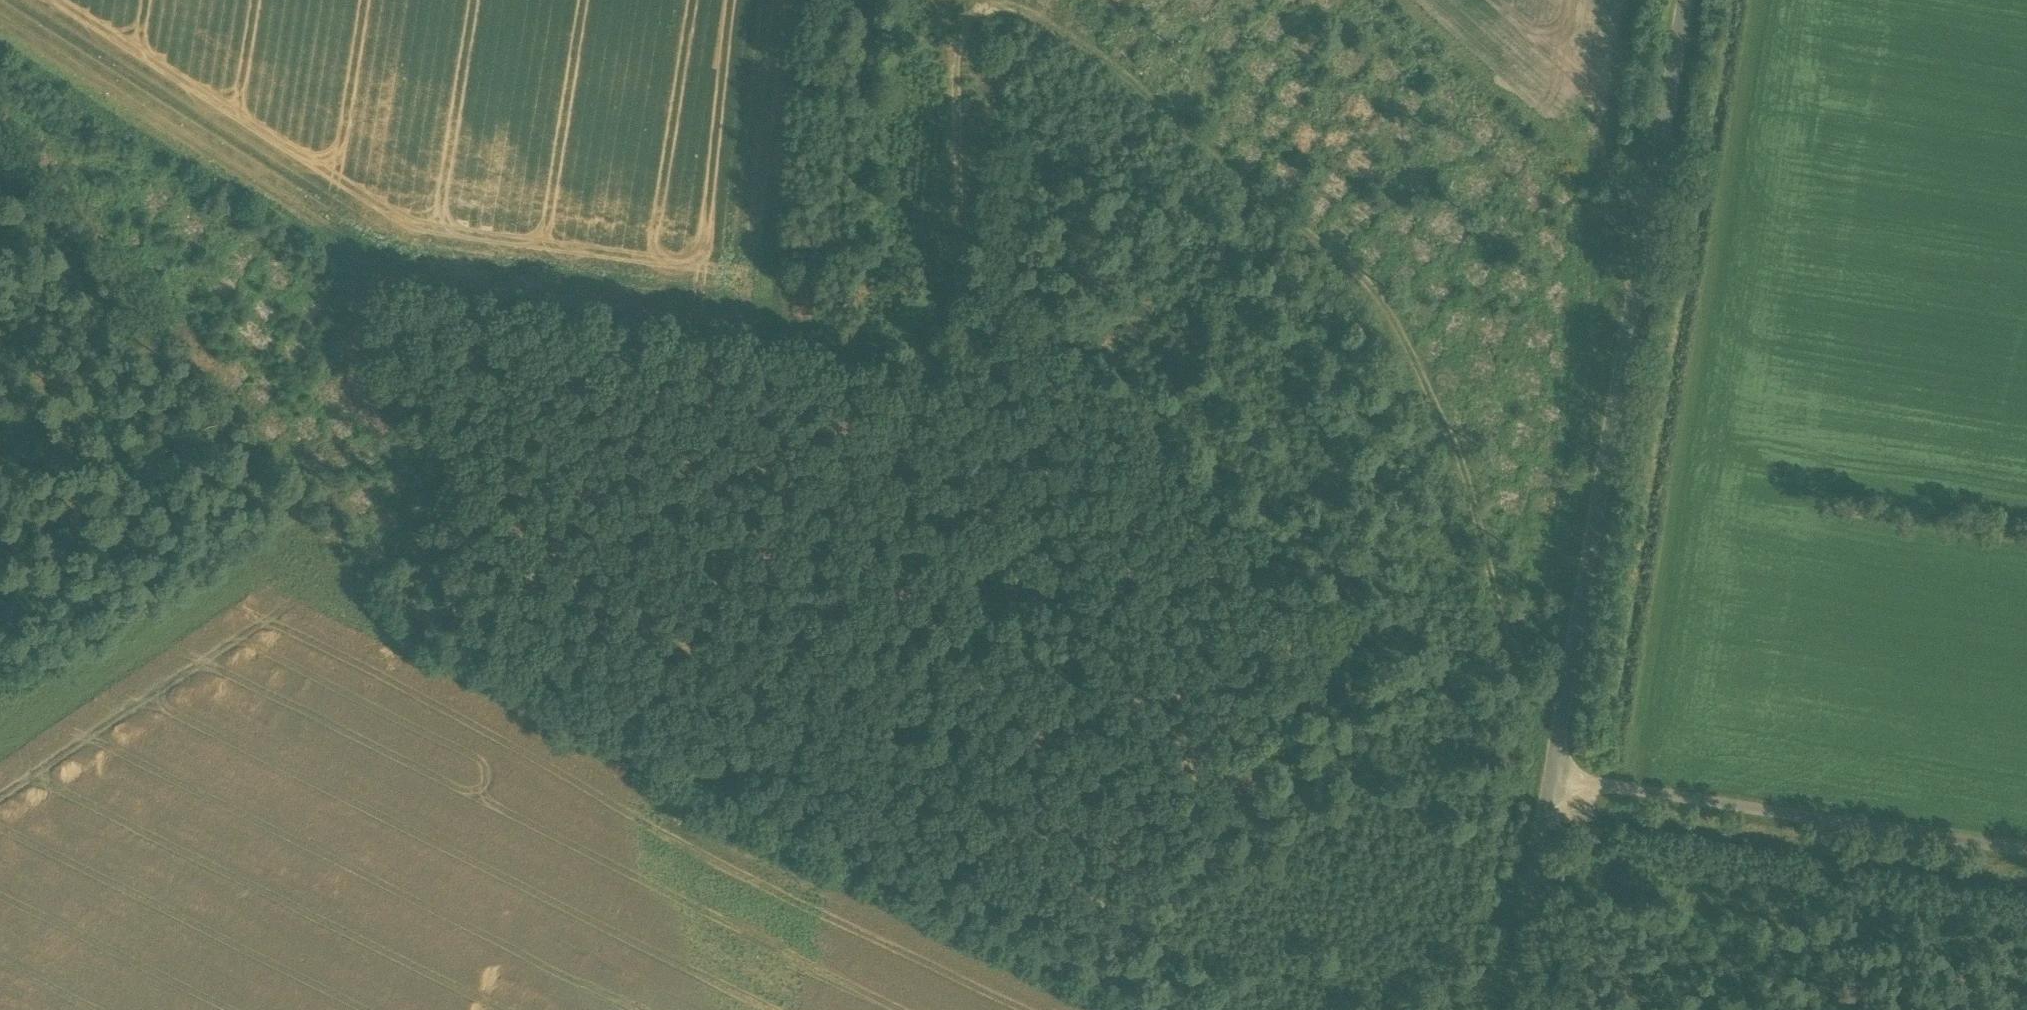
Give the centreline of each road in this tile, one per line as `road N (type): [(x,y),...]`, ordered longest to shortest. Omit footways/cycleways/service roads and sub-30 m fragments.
road 1 (unclassified): [(1552,781),(1681,0)]
road 2 (unclassified): [(2026,855),(1552,781)]
road 3 (unclassified): [(1513,1009),(1552,781)]

